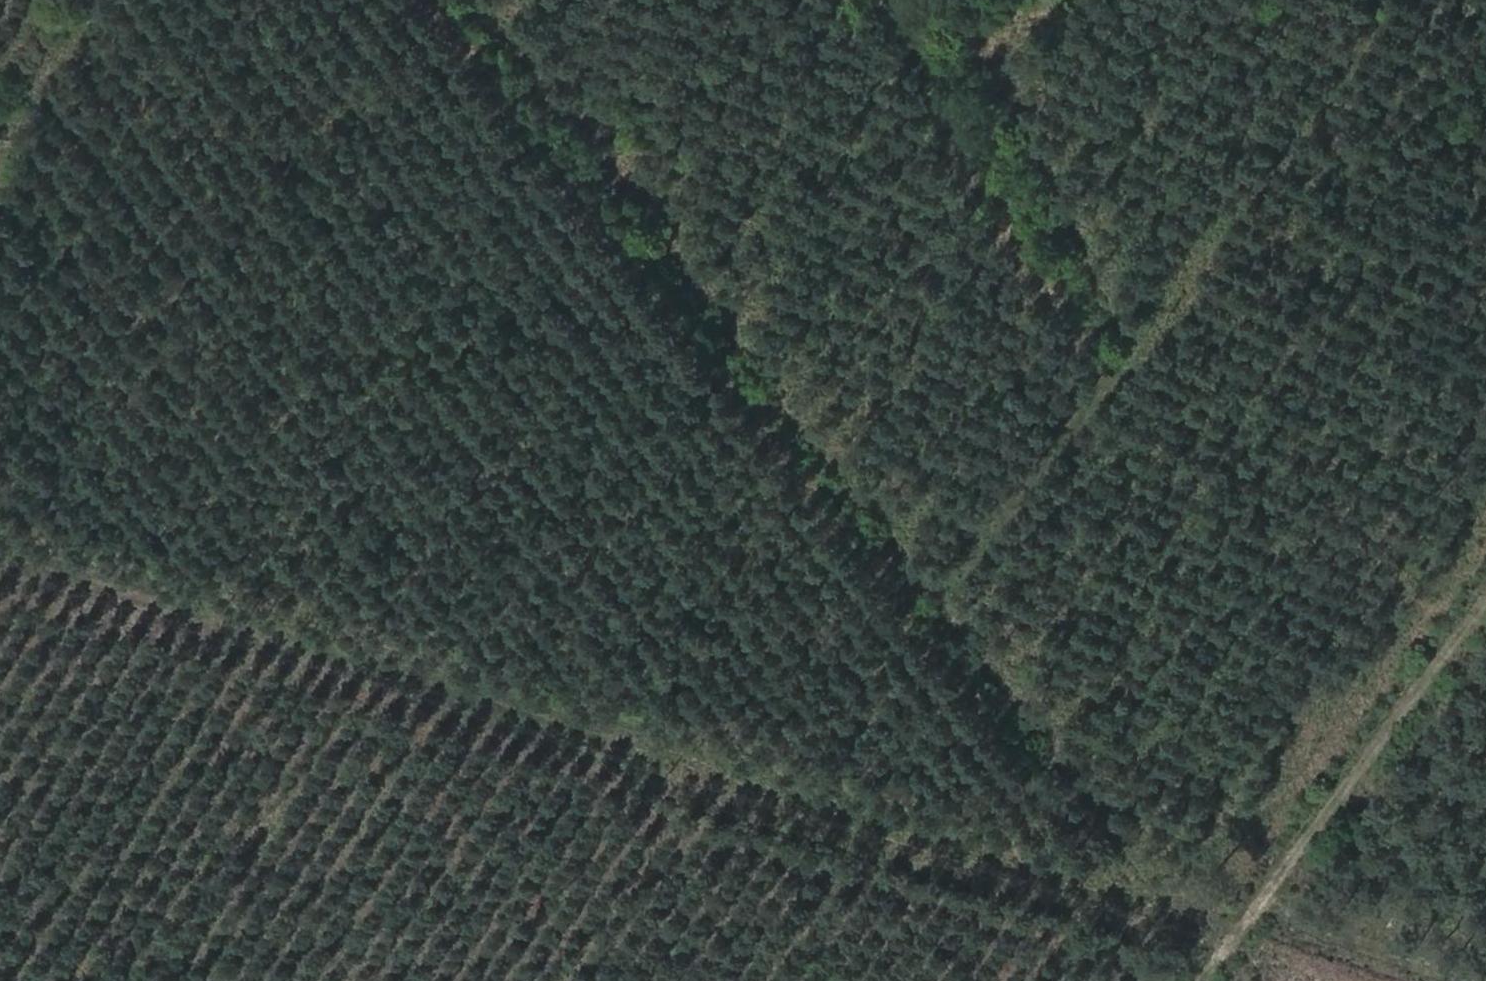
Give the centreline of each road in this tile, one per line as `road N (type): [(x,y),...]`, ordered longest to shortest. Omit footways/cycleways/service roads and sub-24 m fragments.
road 1 (track): [(1219,980),(1485,624)]

